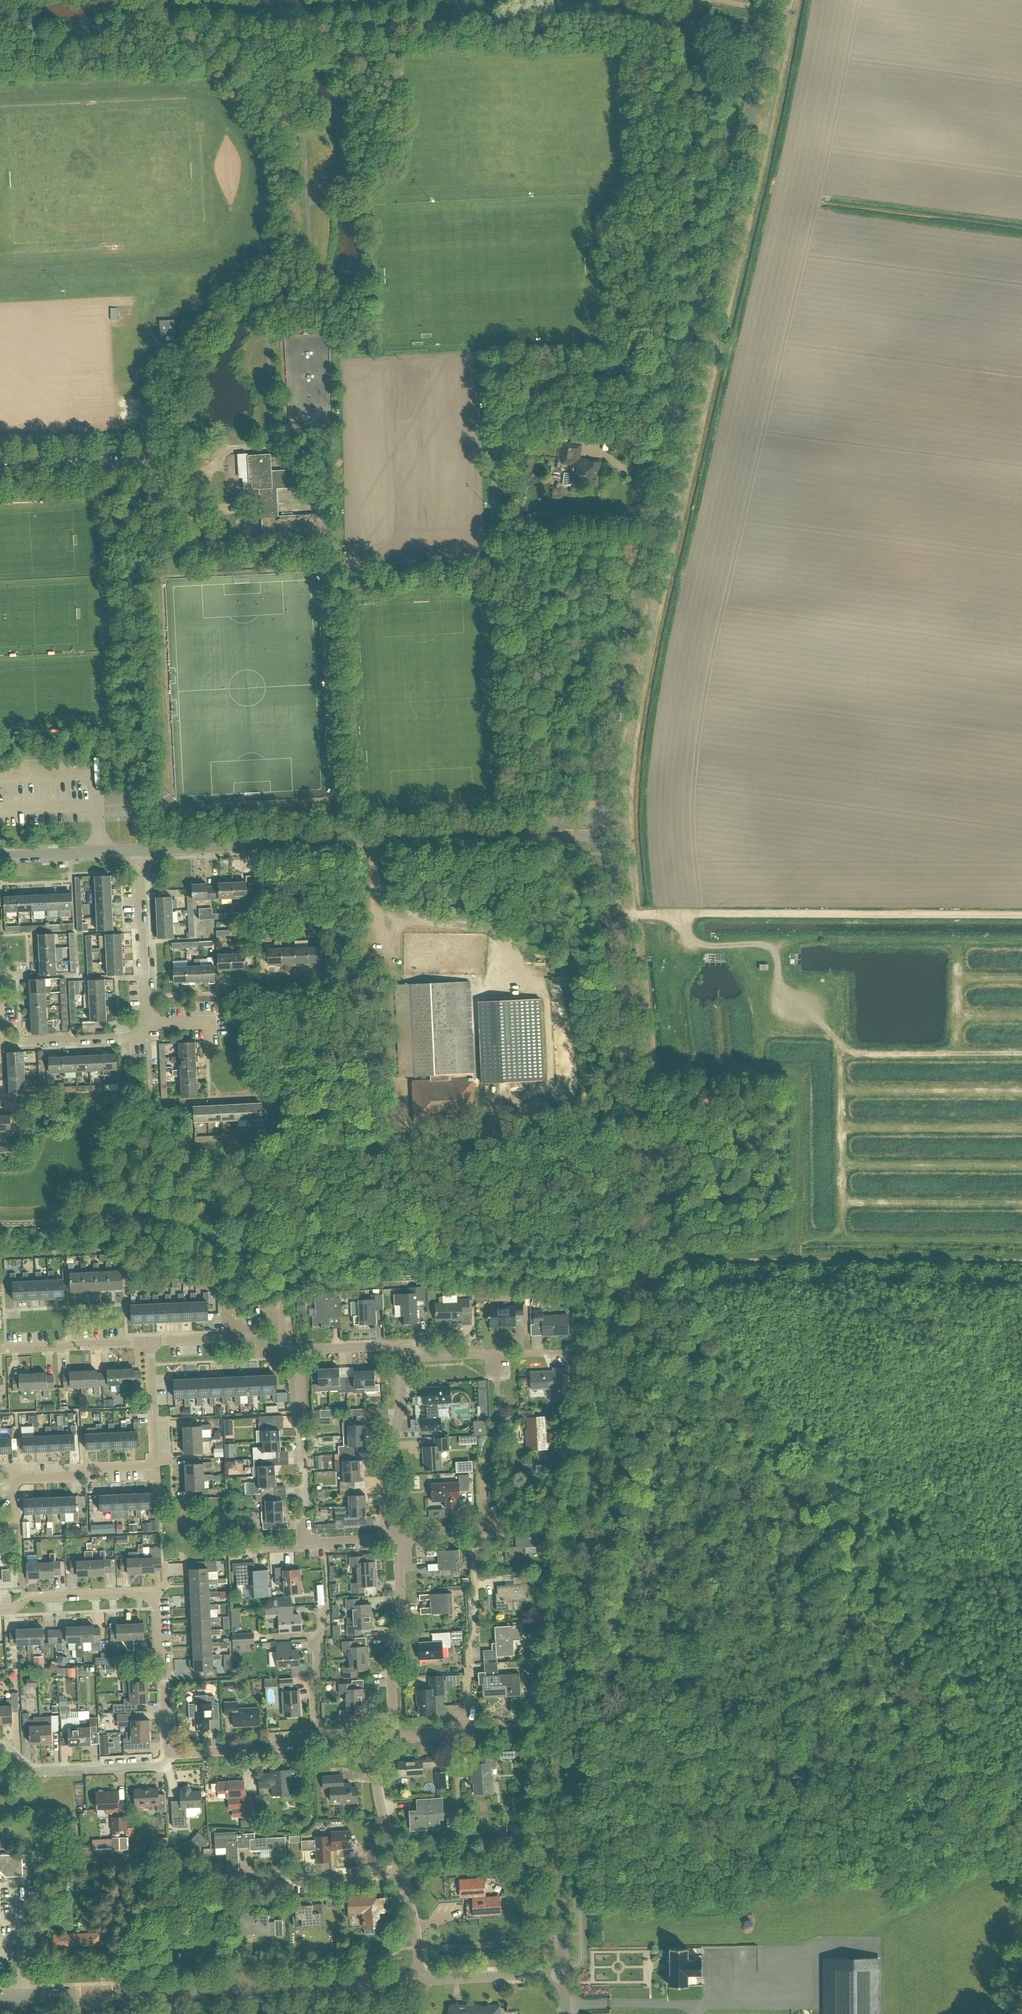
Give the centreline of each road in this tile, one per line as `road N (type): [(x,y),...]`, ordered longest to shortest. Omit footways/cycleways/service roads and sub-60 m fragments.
road 1 (tertiary): [(564,1973),(563,1670),(640,1315),(648,1204),(609,830)]
road 2 (tertiary): [(609,830),(619,690),(773,0)]
road 3 (tertiary): [(138,851),(609,830)]
road 4 (track): [(678,915),(695,945),(773,951),(780,986),(840,1046),(842,1239)]
road 5 (tertiary): [(26,1996),(419,1979)]
road 6 (track): [(1021,916),(633,915)]
road 7 (residential): [(0,1043),(148,1036),(138,851)]
road 8 (residential): [(169,1753),(153,1594),(23,1598),(0,1609)]
road 9 (track): [(779,984),(762,1069),(801,1069),(802,1241)]
road 10 (track): [(762,945),(1021,939)]
road 11 (residential): [(15,1479),(152,1462),(151,1341)]
road 12 (track): [(1021,1240),(804,1239),(799,1260)]
road 13 (residential): [(394,1737),(392,1671),(408,1599),(407,1542)]
road 14 (residential): [(387,1538),(399,1347)]
road 15 (residential): [(169,1753),(157,1767),(39,1772),(0,1747)]
road 16 (track): [(840,1052),(1021,1054)]
road 17 (track): [(841,1129),(1021,1127)]
road 18 (track): [(841,1089),(1021,1090)]
road 19 (track): [(841,1166),(1021,1165)]
road 20 (track): [(842,1203),(1021,1202)]
road 21 (residential): [(470,1647),(467,1723),(456,1732),(394,1737)]
road 22 (residential): [(151,1341),(0,1349)]
road 23 (residential): [(317,1735),(265,1748),(169,1753)]
road 24 (residential): [(297,1351),(275,1338),(151,1341)]
road 25 (tertiary): [(419,1979),(564,1973)]
road 26 (residential): [(402,1876),(380,1801),(374,1737)]
road 27 (tertiary): [(0,856),(138,851)]
road 28 (residential): [(317,1735),(322,1607)]

